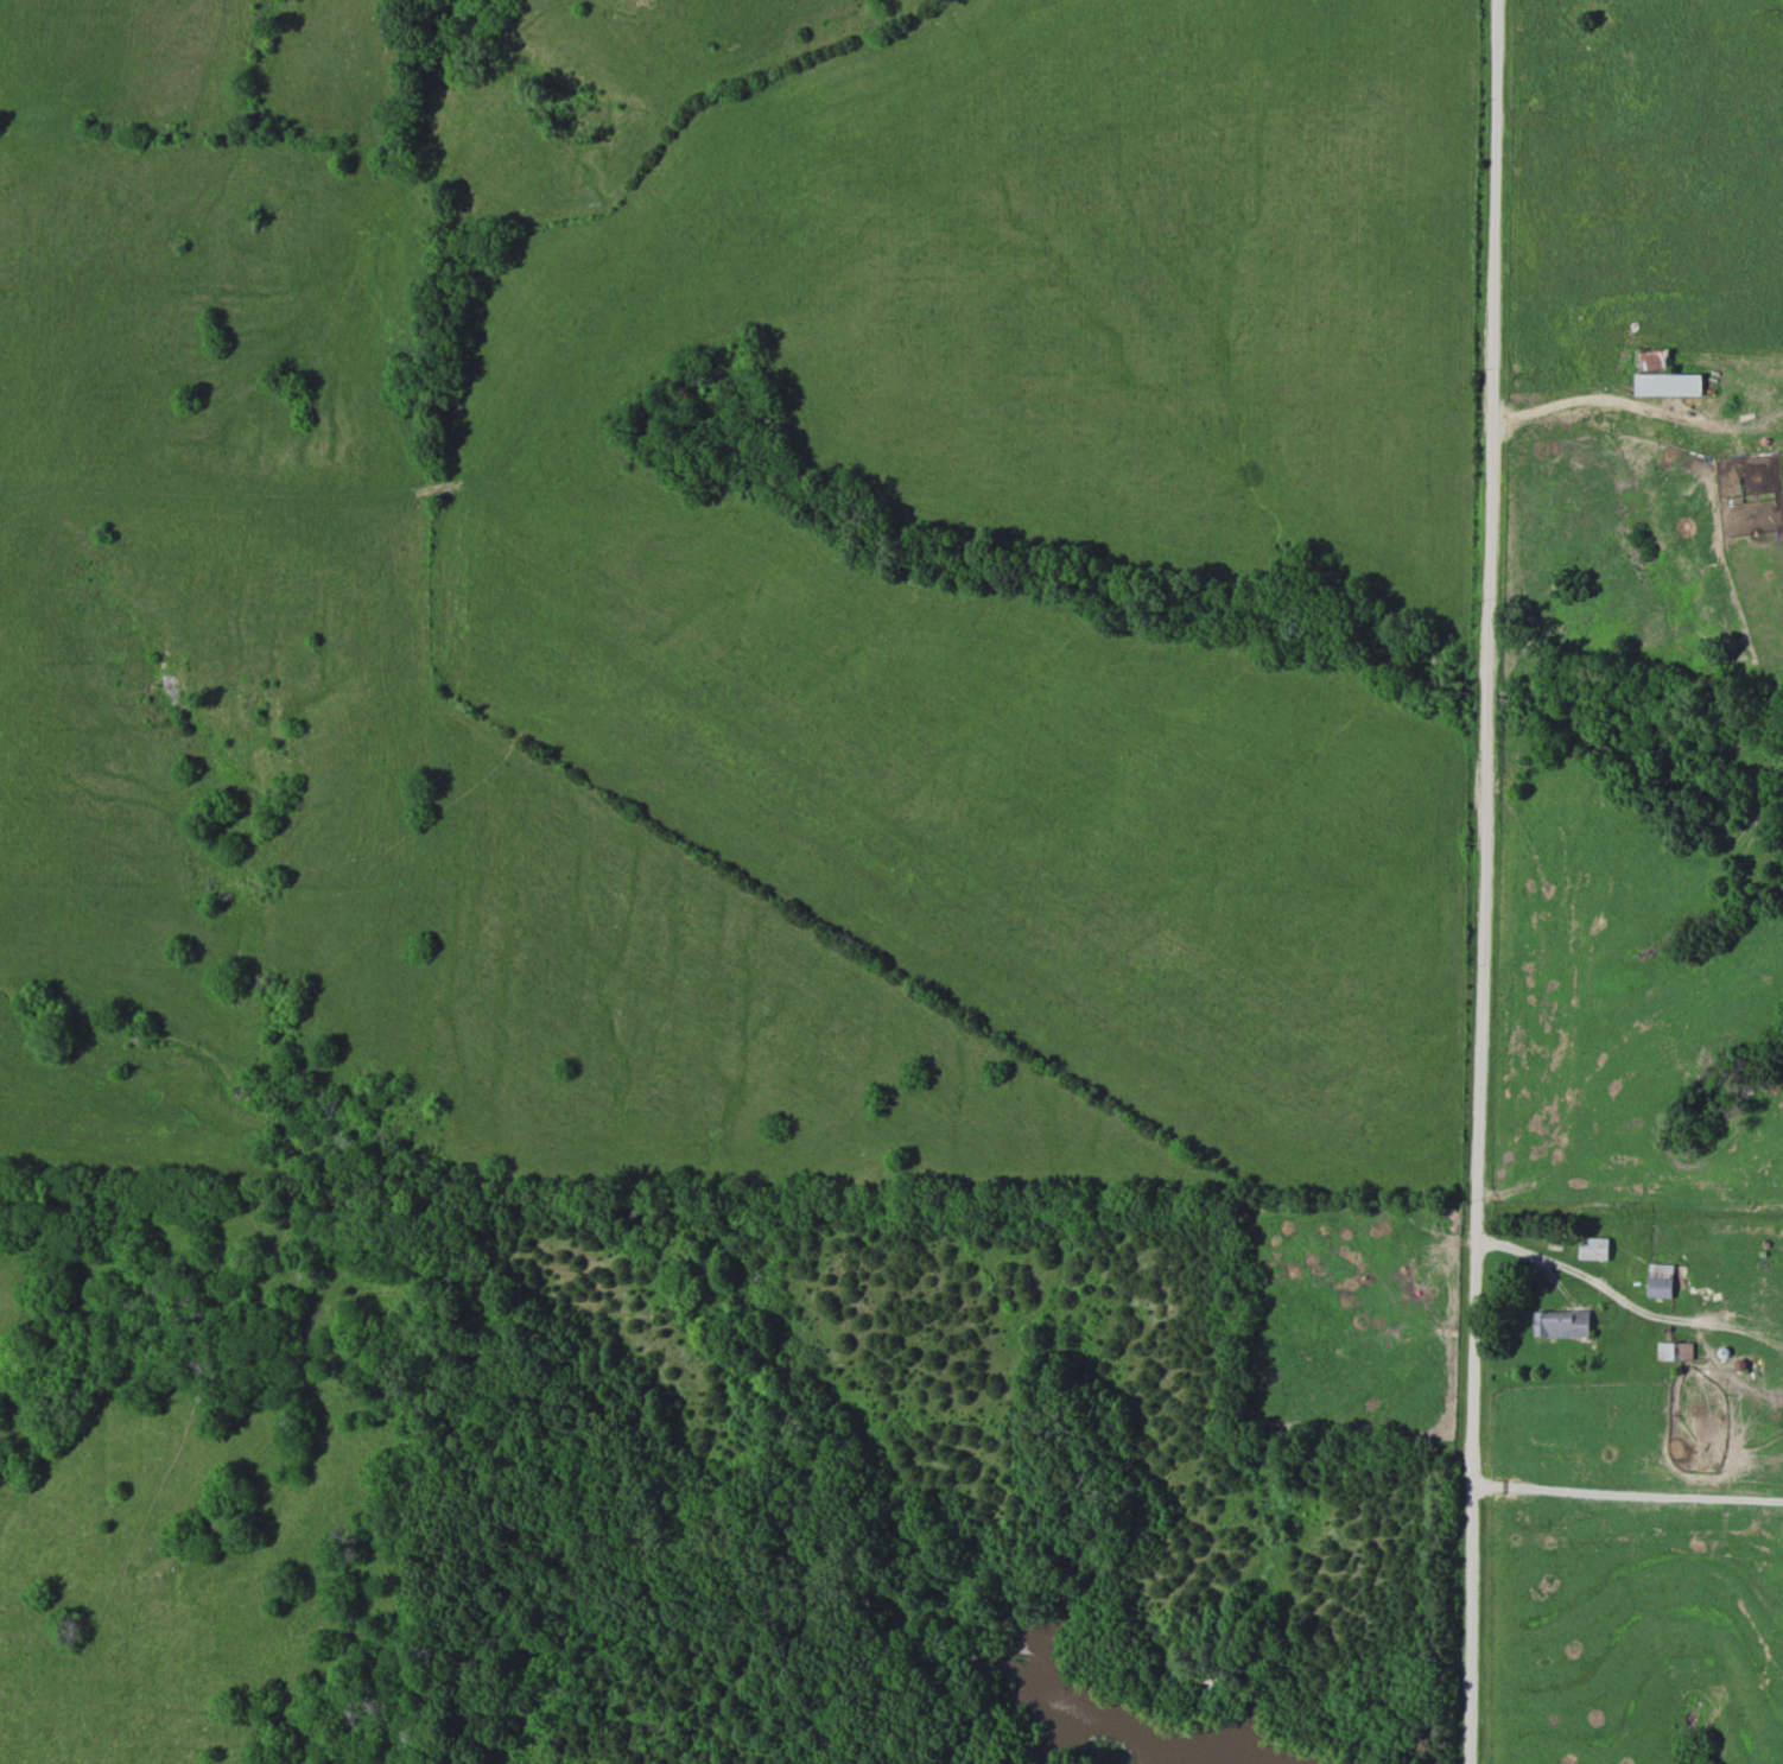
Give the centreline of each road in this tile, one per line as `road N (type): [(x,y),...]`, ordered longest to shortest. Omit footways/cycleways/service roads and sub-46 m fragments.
road 1 (residential): [(1473,1763),(1500,0)]

